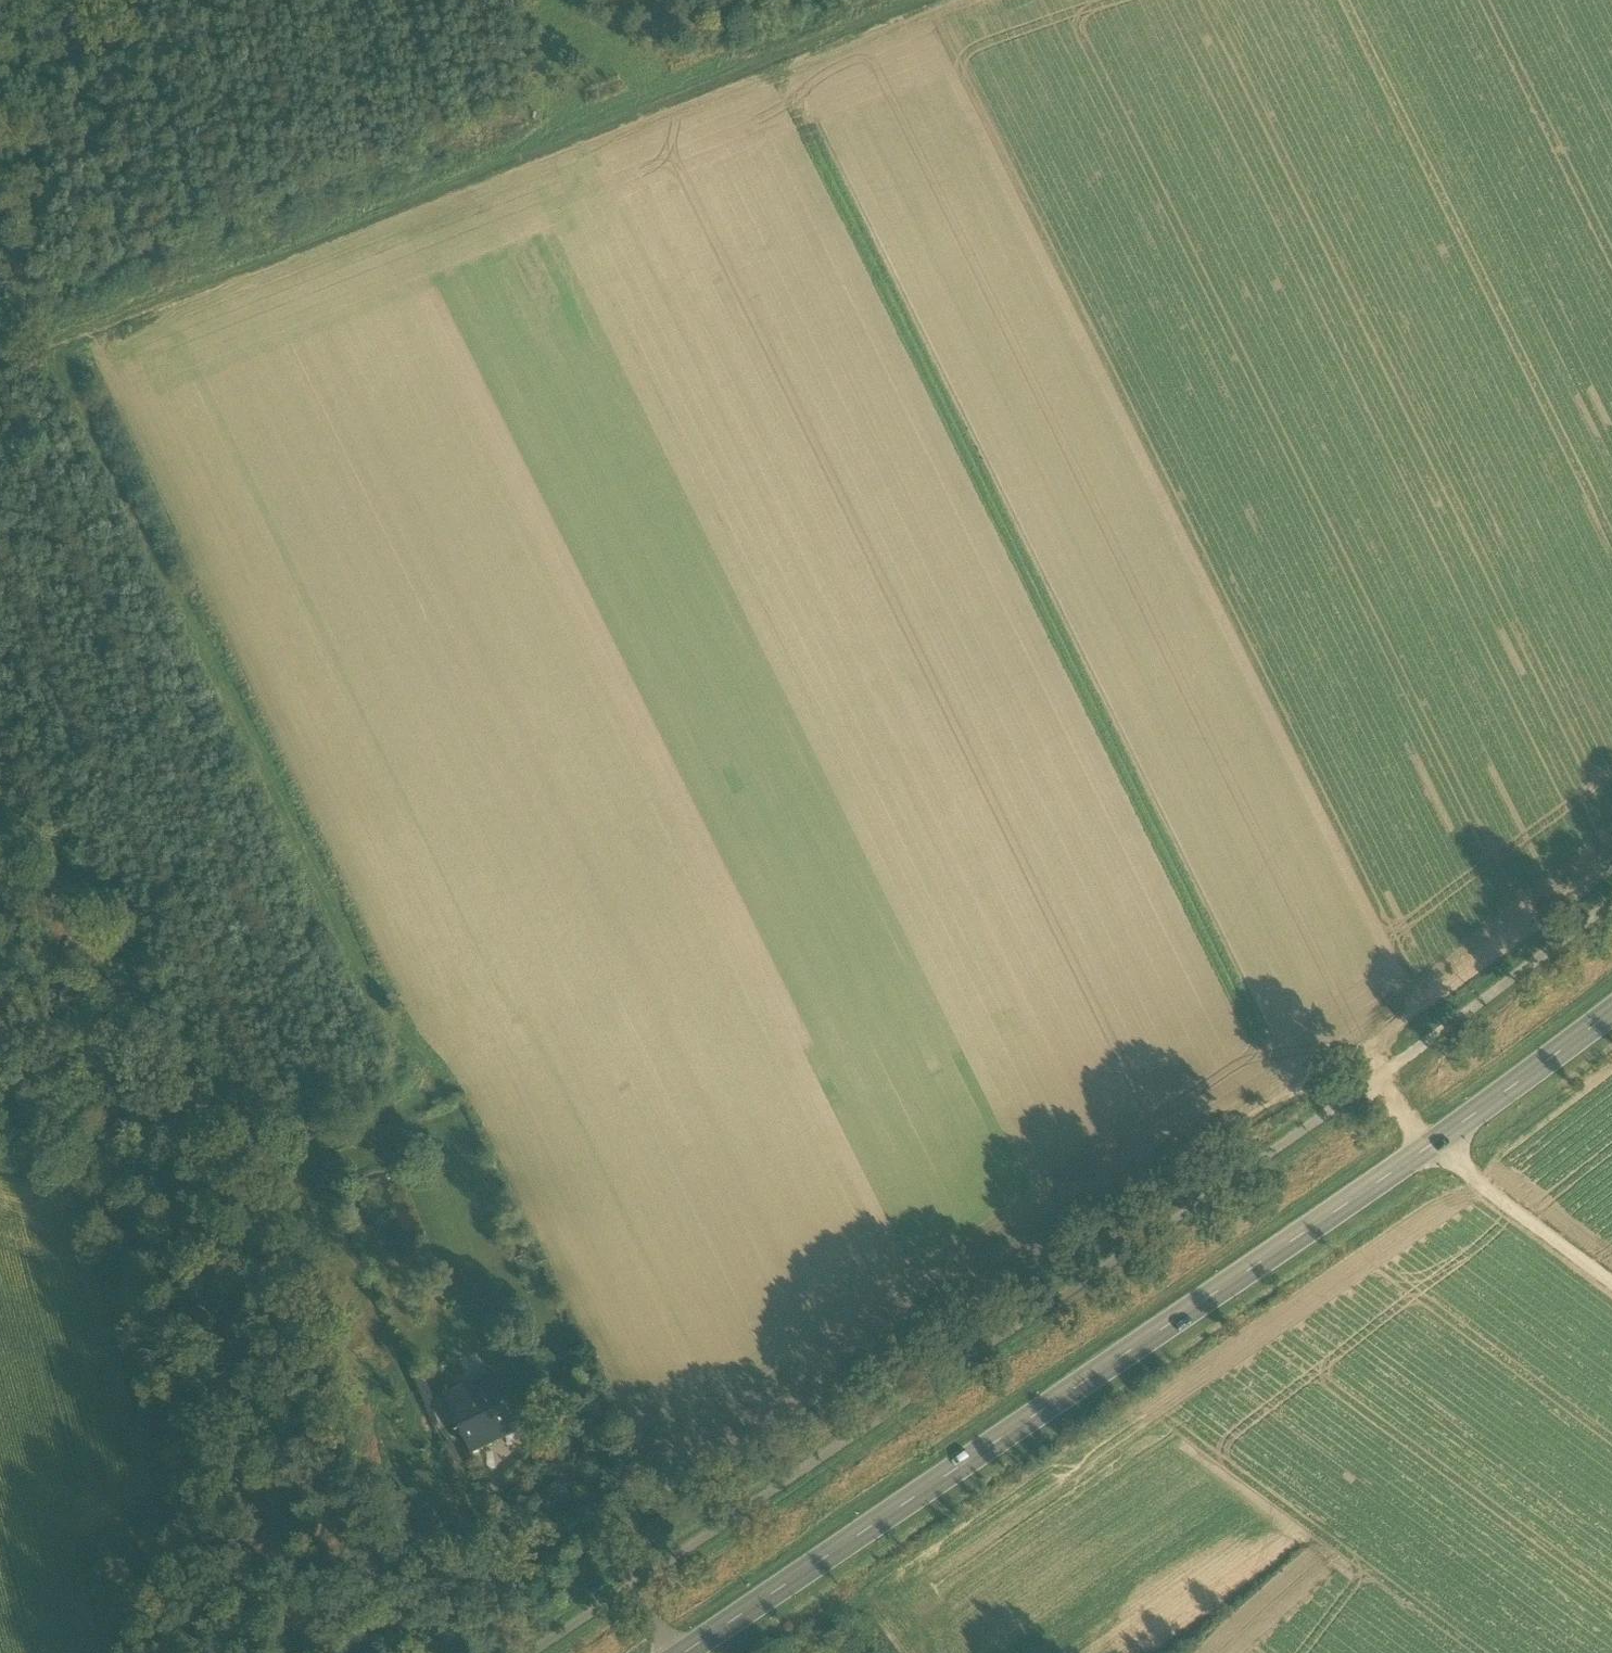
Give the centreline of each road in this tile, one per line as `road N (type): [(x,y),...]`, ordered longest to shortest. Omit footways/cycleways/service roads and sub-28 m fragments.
road 1 (secondary): [(683,1652),(1431,1147),(1611,1008)]
road 2 (track): [(0,361),(955,0)]
road 3 (track): [(1335,1009),(1376,1082),(1431,1147),(1611,1282)]

